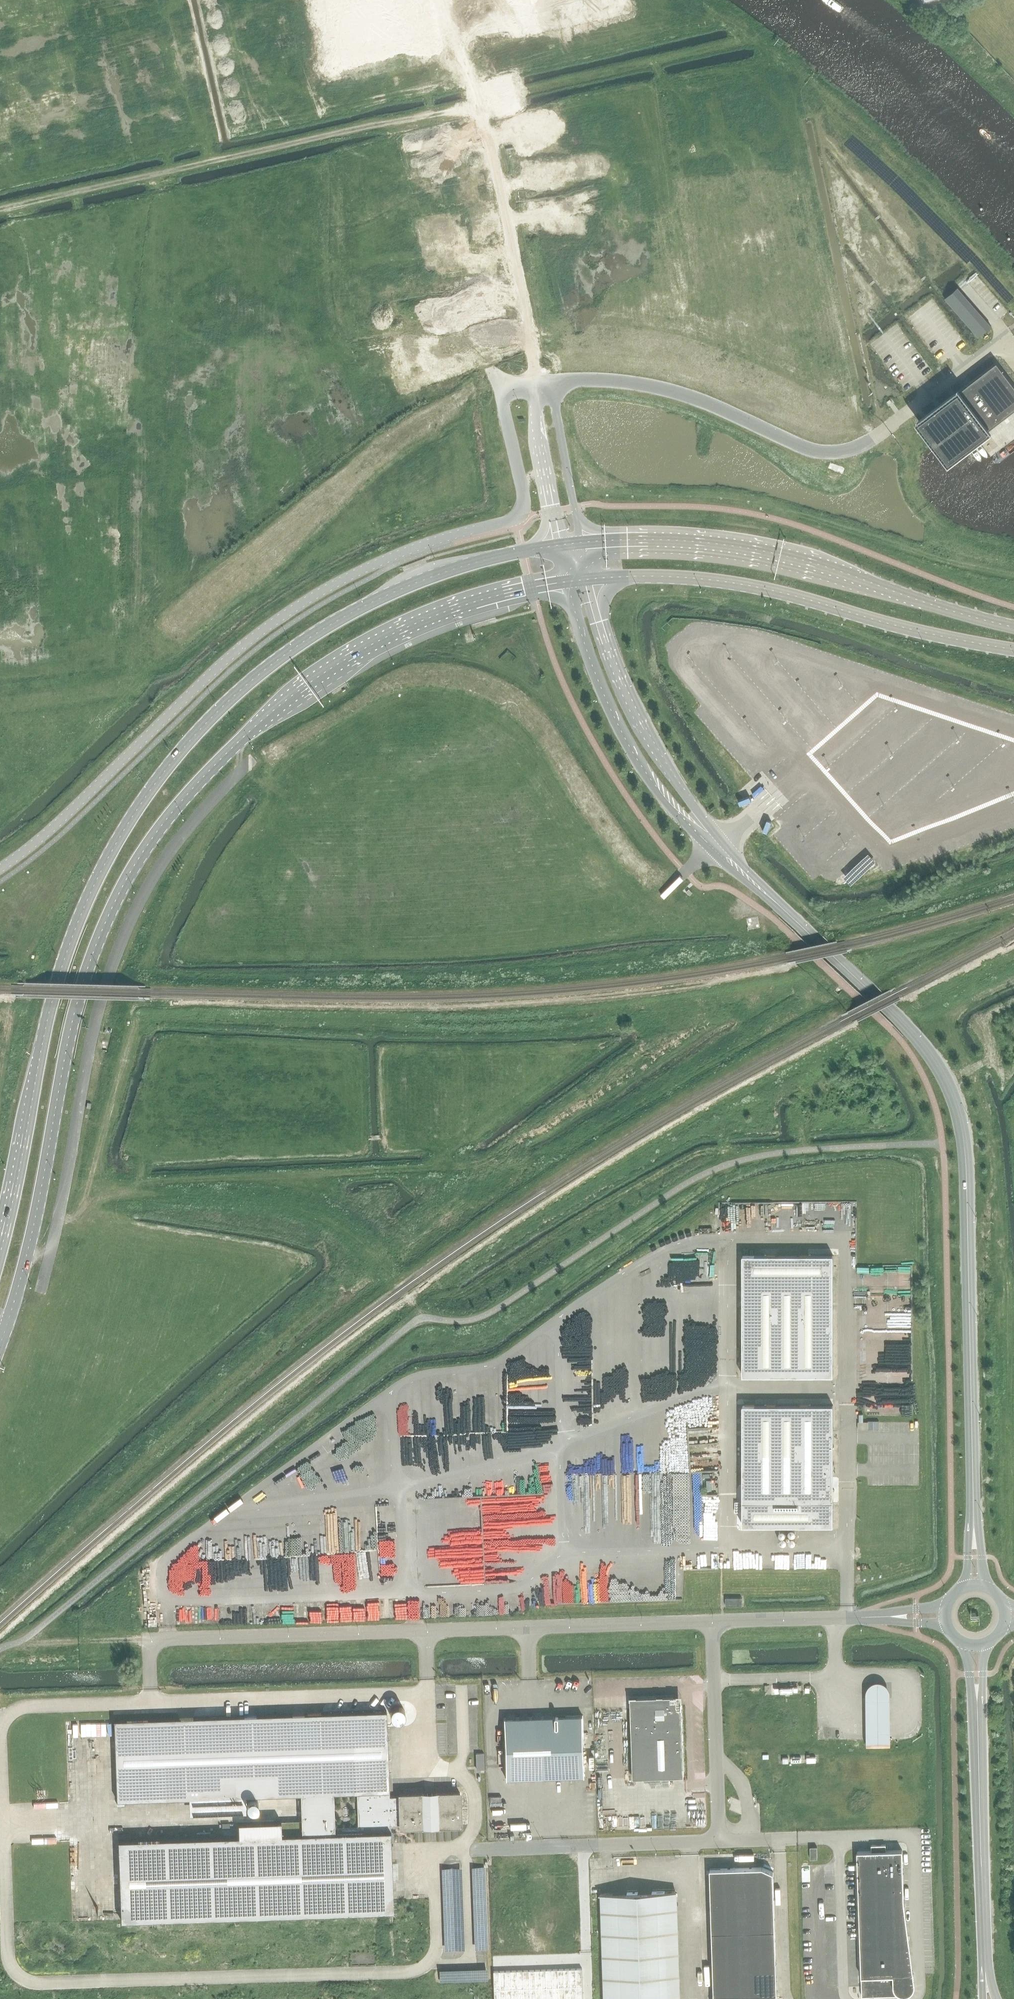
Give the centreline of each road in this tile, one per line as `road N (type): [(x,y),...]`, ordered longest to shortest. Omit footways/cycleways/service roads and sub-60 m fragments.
road 1 (primary): [(0,1344),(29,1242),(76,1007),(114,903),(156,833),(246,734),(337,664),(443,612),(564,582)]
road 2 (primary): [(558,546),(464,567),(334,623),(256,677),(167,769),(106,861),(65,955),(0,1253)]
road 3 (tertiary): [(0,869),(67,816),(243,645),(306,600),(413,549),(517,517),(525,497),(505,398),(514,388),(546,385)]
road 4 (unclassified): [(851,1618),(149,1640),(151,1702)]
road 5 (tertiary): [(796,921),(933,1058),(957,1108),(966,1168),(973,1499)]
road 6 (track): [(457,108),(0,209)]
road 7 (primary): [(1013,627),(772,553),(683,541),(581,543)]
road 8 (primary): [(588,580),(671,577),(762,588),(1013,650)]
road 9 (tertiary): [(564,582),(599,691),(646,778),(709,849),(796,921)]
road 10 (tertiary): [(796,921),(672,778),(611,657),(588,580)]
road 11 (unclassified): [(873,440),(820,452),(675,393),(612,381),(546,385)]
road 12 (track): [(457,108),(485,128),(536,374),(546,385)]
road 13 (unclassified): [(546,385),(555,343),(508,104)]
road 14 (track): [(506,96),(726,45)]
road 15 (tertiary): [(985,1959),(978,1737)]
road 16 (tertiary): [(546,385),(535,416),(558,546)]
road 17 (tertiary): [(581,543),(546,385)]
road 18 (track): [(149,1640),(15,1643)]

